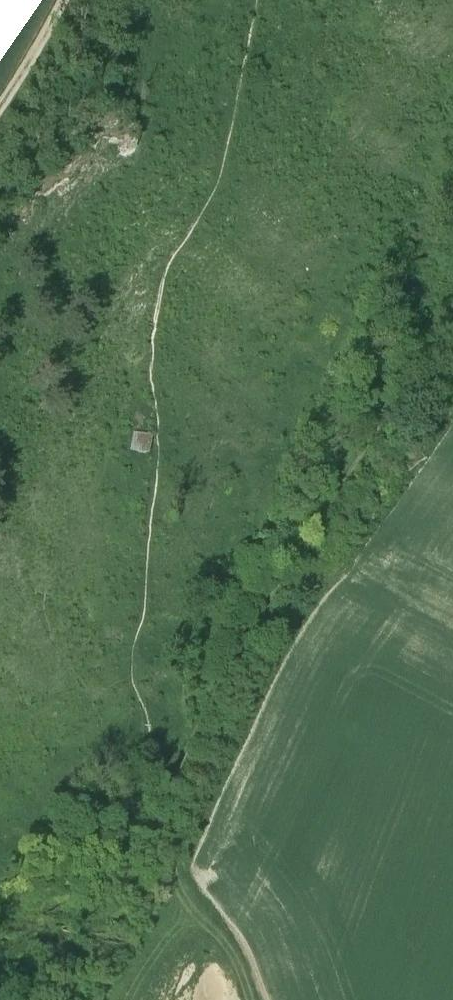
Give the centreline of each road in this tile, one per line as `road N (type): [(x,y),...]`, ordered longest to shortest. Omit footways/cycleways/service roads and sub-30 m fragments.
road 1 (track): [(175,767),(310,519),(452,295)]
road 2 (track): [(175,767),(170,807),(178,887),(232,942),(253,999)]
road 3 (track): [(68,0),(0,121)]

